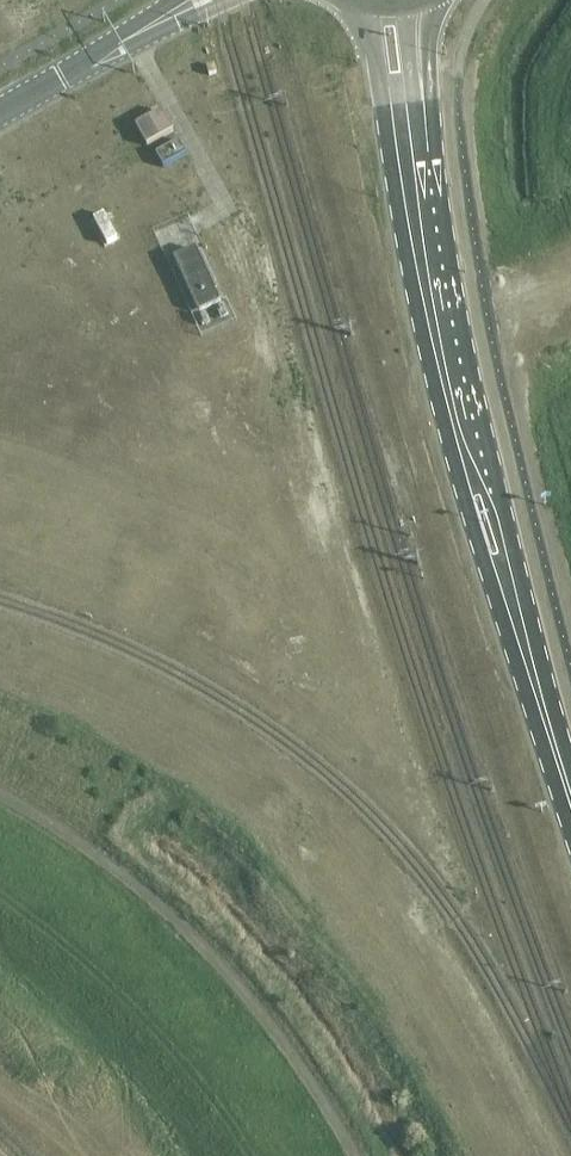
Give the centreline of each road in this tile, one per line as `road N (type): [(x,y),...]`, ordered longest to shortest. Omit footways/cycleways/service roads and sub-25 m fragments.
road 1 (secondary): [(357,2),(372,32),(418,326),(443,428),(570,817)]
road 2 (secondary): [(570,726),(475,428),(443,277),(425,134)]
road 3 (track): [(352,1155),(322,1090),(201,942),(101,854),(0,799)]
road 4 (unclassified): [(0,112),(130,39)]
road 5 (secondary): [(425,134),(437,0)]
road 6 (secondary): [(425,134),(409,76),(407,5)]

